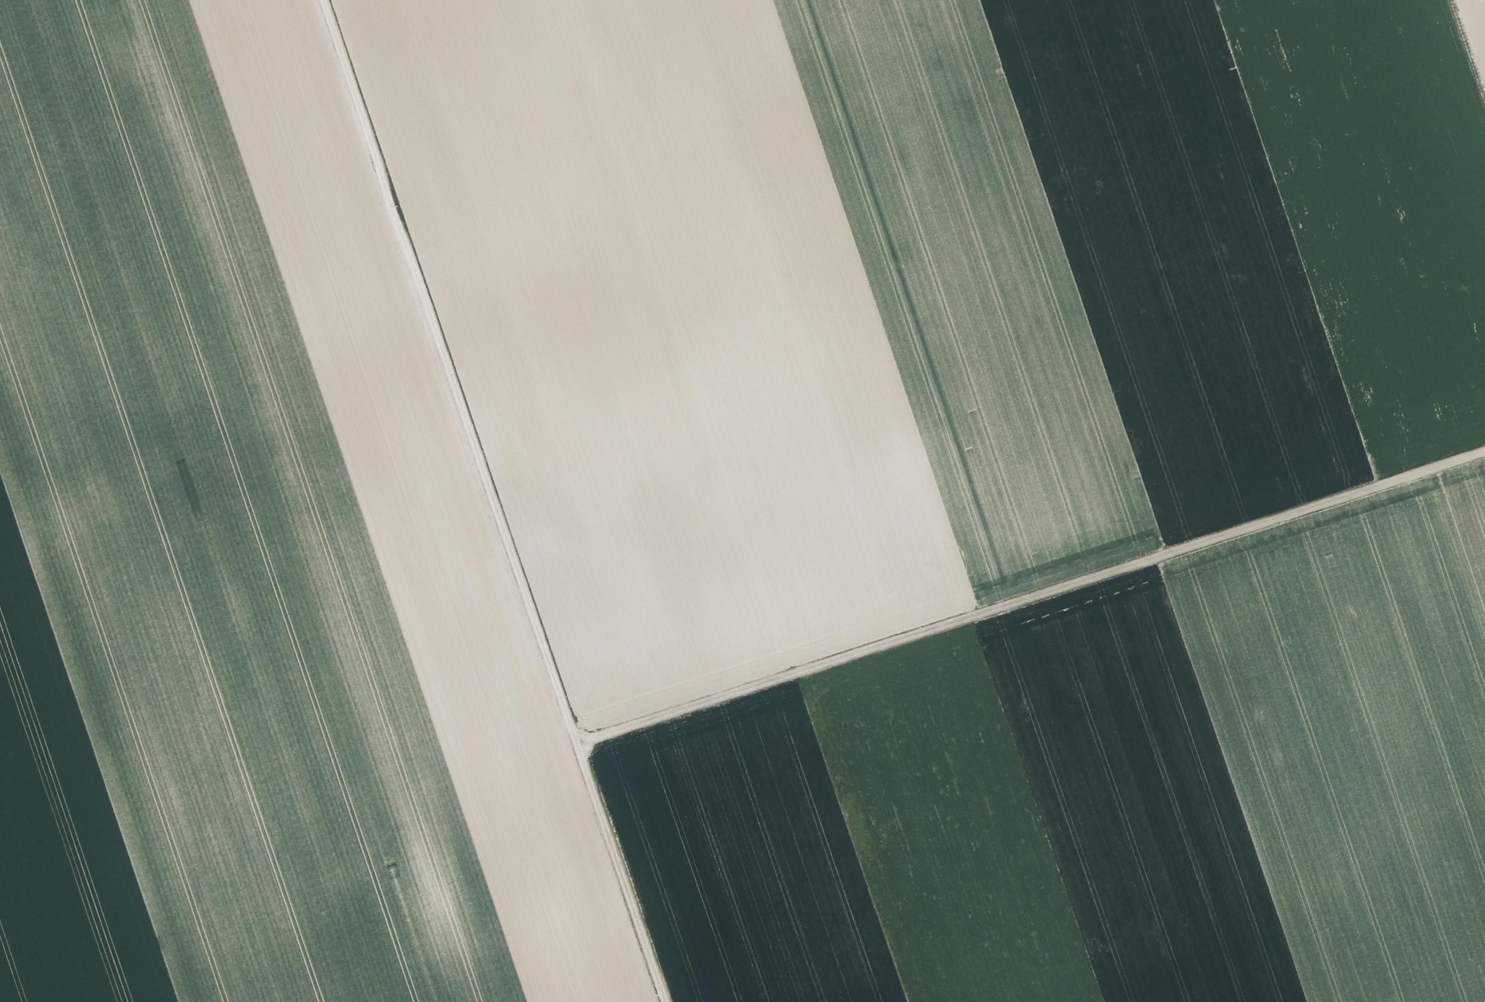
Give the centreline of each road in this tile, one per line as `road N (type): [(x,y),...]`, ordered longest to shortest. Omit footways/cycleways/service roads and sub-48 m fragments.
road 1 (track): [(325,0),(665,1001)]
road 2 (track): [(575,736),(1484,449)]

